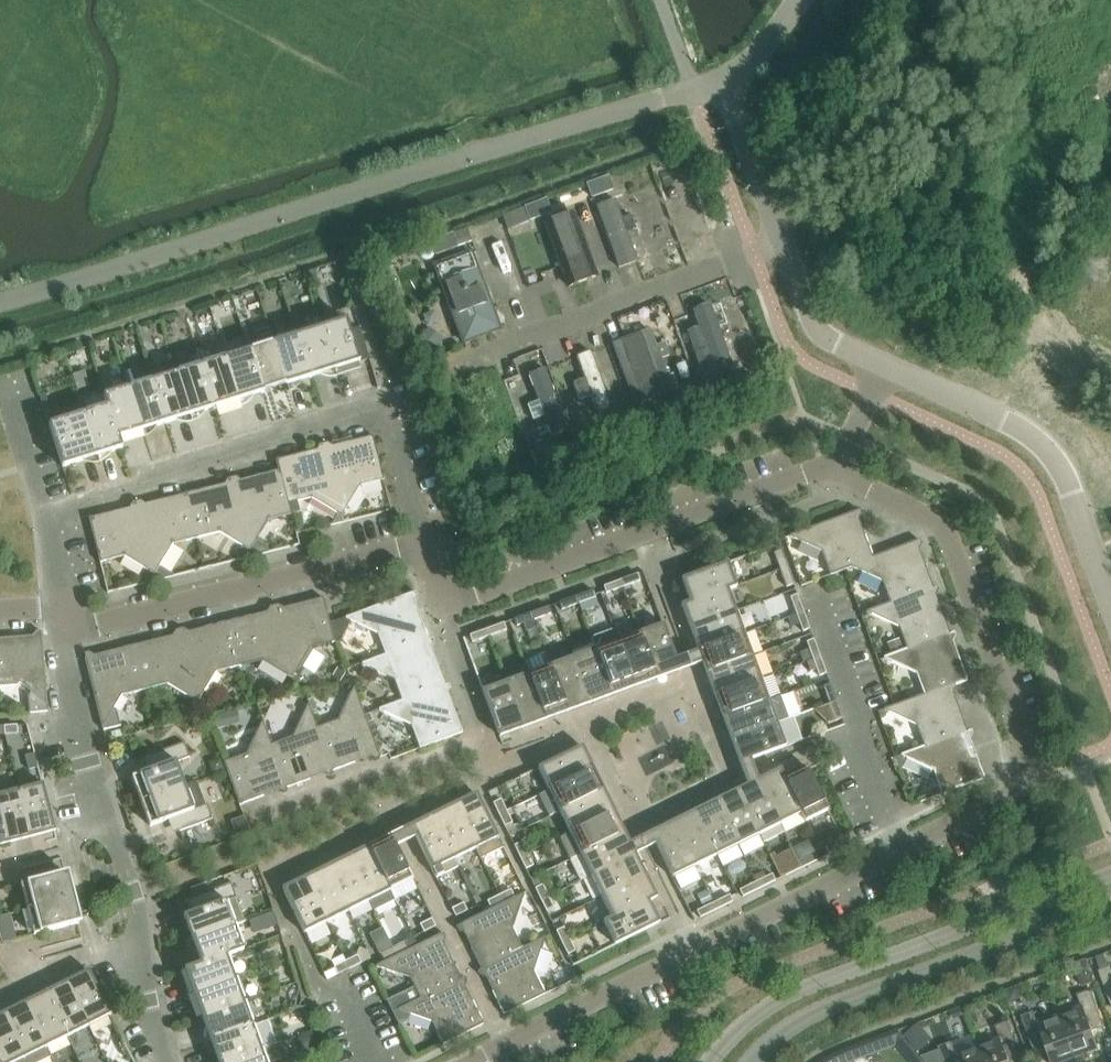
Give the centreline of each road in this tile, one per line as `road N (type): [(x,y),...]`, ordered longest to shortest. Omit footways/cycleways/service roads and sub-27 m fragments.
road 1 (residential): [(475,1061),(998,803),(1021,778),(1023,740),(947,534),(838,465)]
road 2 (unclassified): [(0,302),(693,90)]
road 3 (residential): [(447,604),(445,631),(493,762),(134,892)]
road 4 (residential): [(427,544),(383,408),(42,515)]
road 5 (tertiary): [(1110,876),(822,981),(769,1008),(710,1061)]
road 6 (residential): [(447,604),(838,465)]
road 7 (tertiary): [(752,1061),(778,1036),(840,1002),(1110,904)]
road 8 (residential): [(60,636),(427,544)]
road 9 (residential): [(782,246),(447,369)]
road 10 (tertiary): [(1110,601),(1050,453),(1001,419),(883,366)]
road 11 (residential): [(134,892),(97,811),(70,717),(60,636)]
road 12 (tertiary): [(782,246),(724,75)]
road 13 (residential): [(167,1061),(144,1002),(134,892)]
road 14 (tertiary): [(883,366),(824,333),(782,246)]
road 15 (residential): [(42,515),(1,384)]

